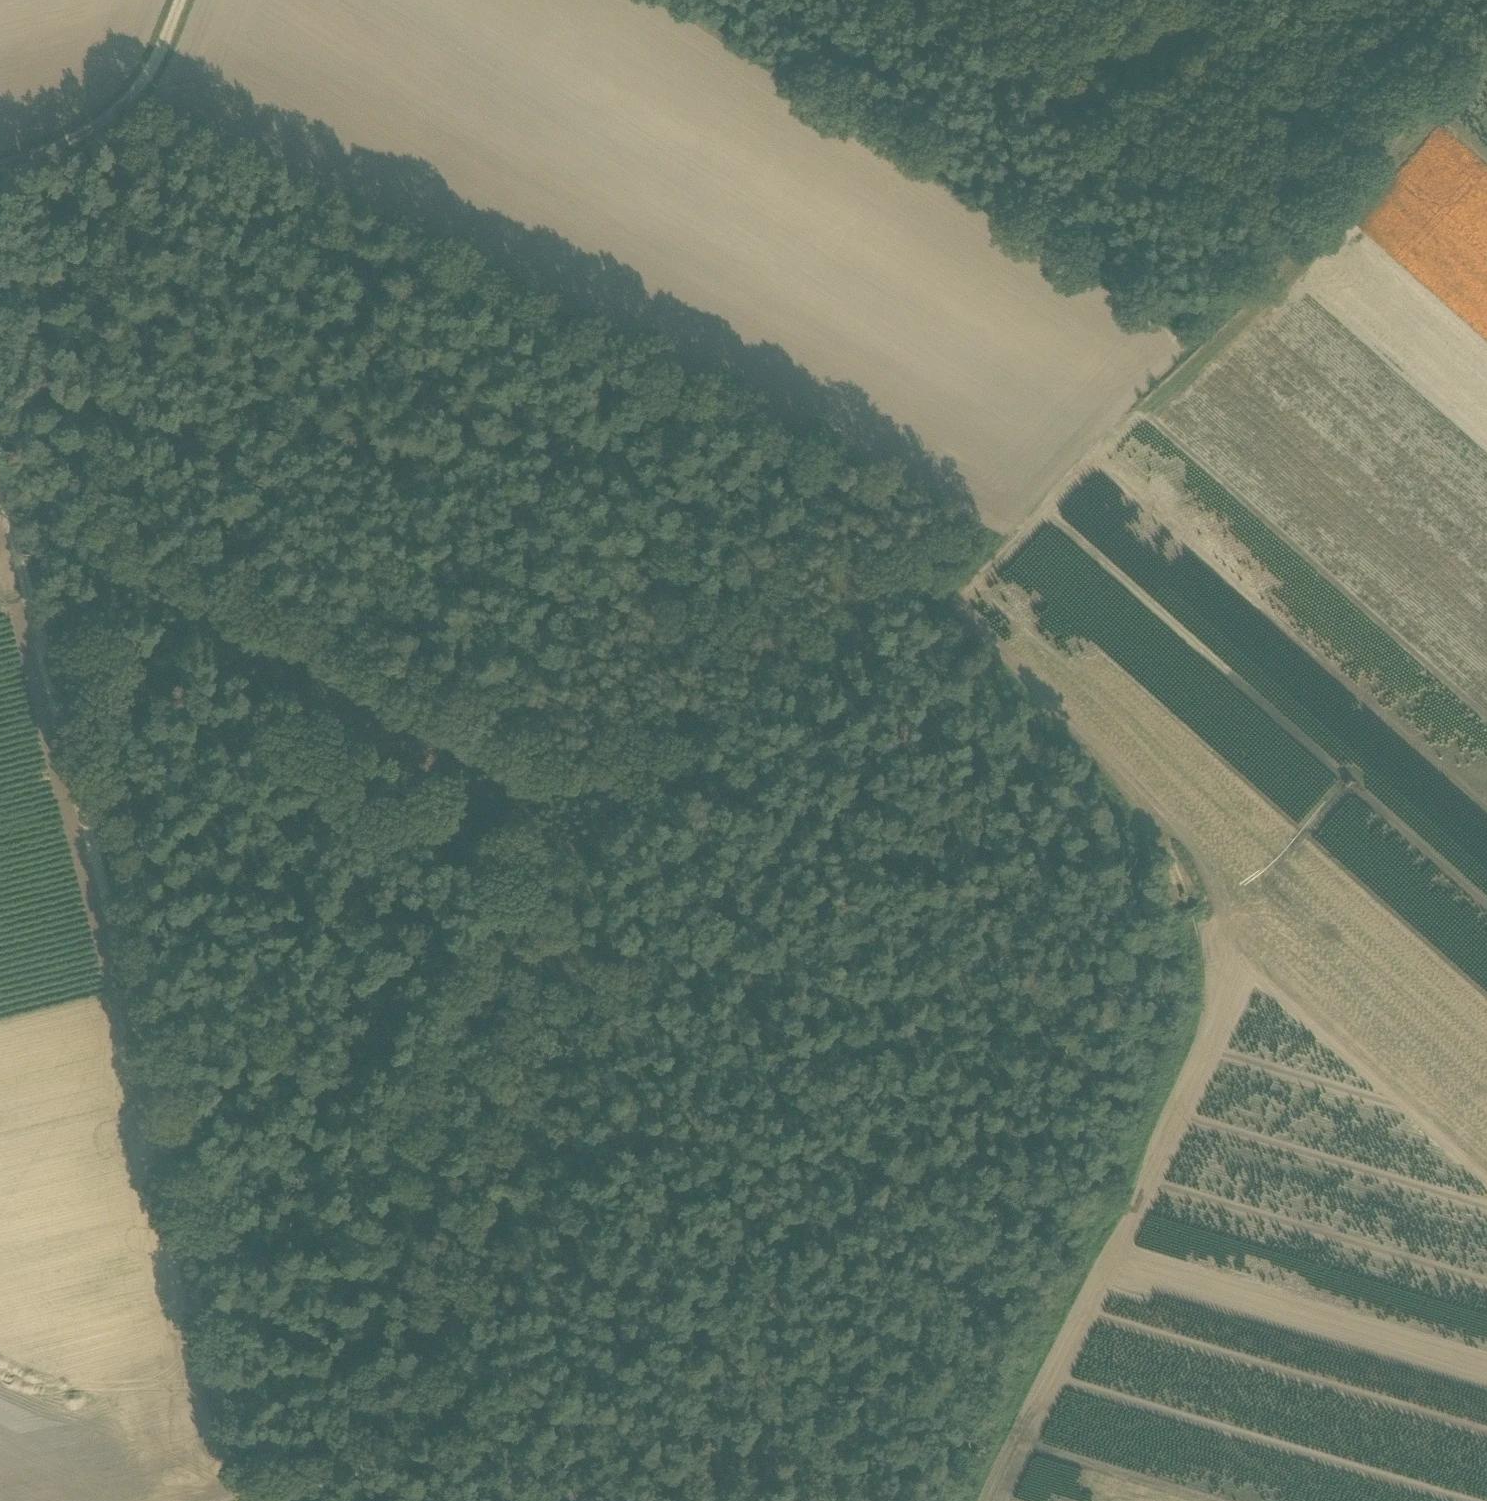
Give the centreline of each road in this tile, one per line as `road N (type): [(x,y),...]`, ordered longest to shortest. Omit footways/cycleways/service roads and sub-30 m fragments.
road 1 (track): [(260,1500),(213,1340),(88,781)]
road 2 (track): [(593,1500),(438,1449),(334,1461),(256,1485)]
road 3 (track): [(88,781),(0,445)]
road 4 (track): [(0,167),(122,115)]
road 5 (track): [(122,115),(181,0)]

